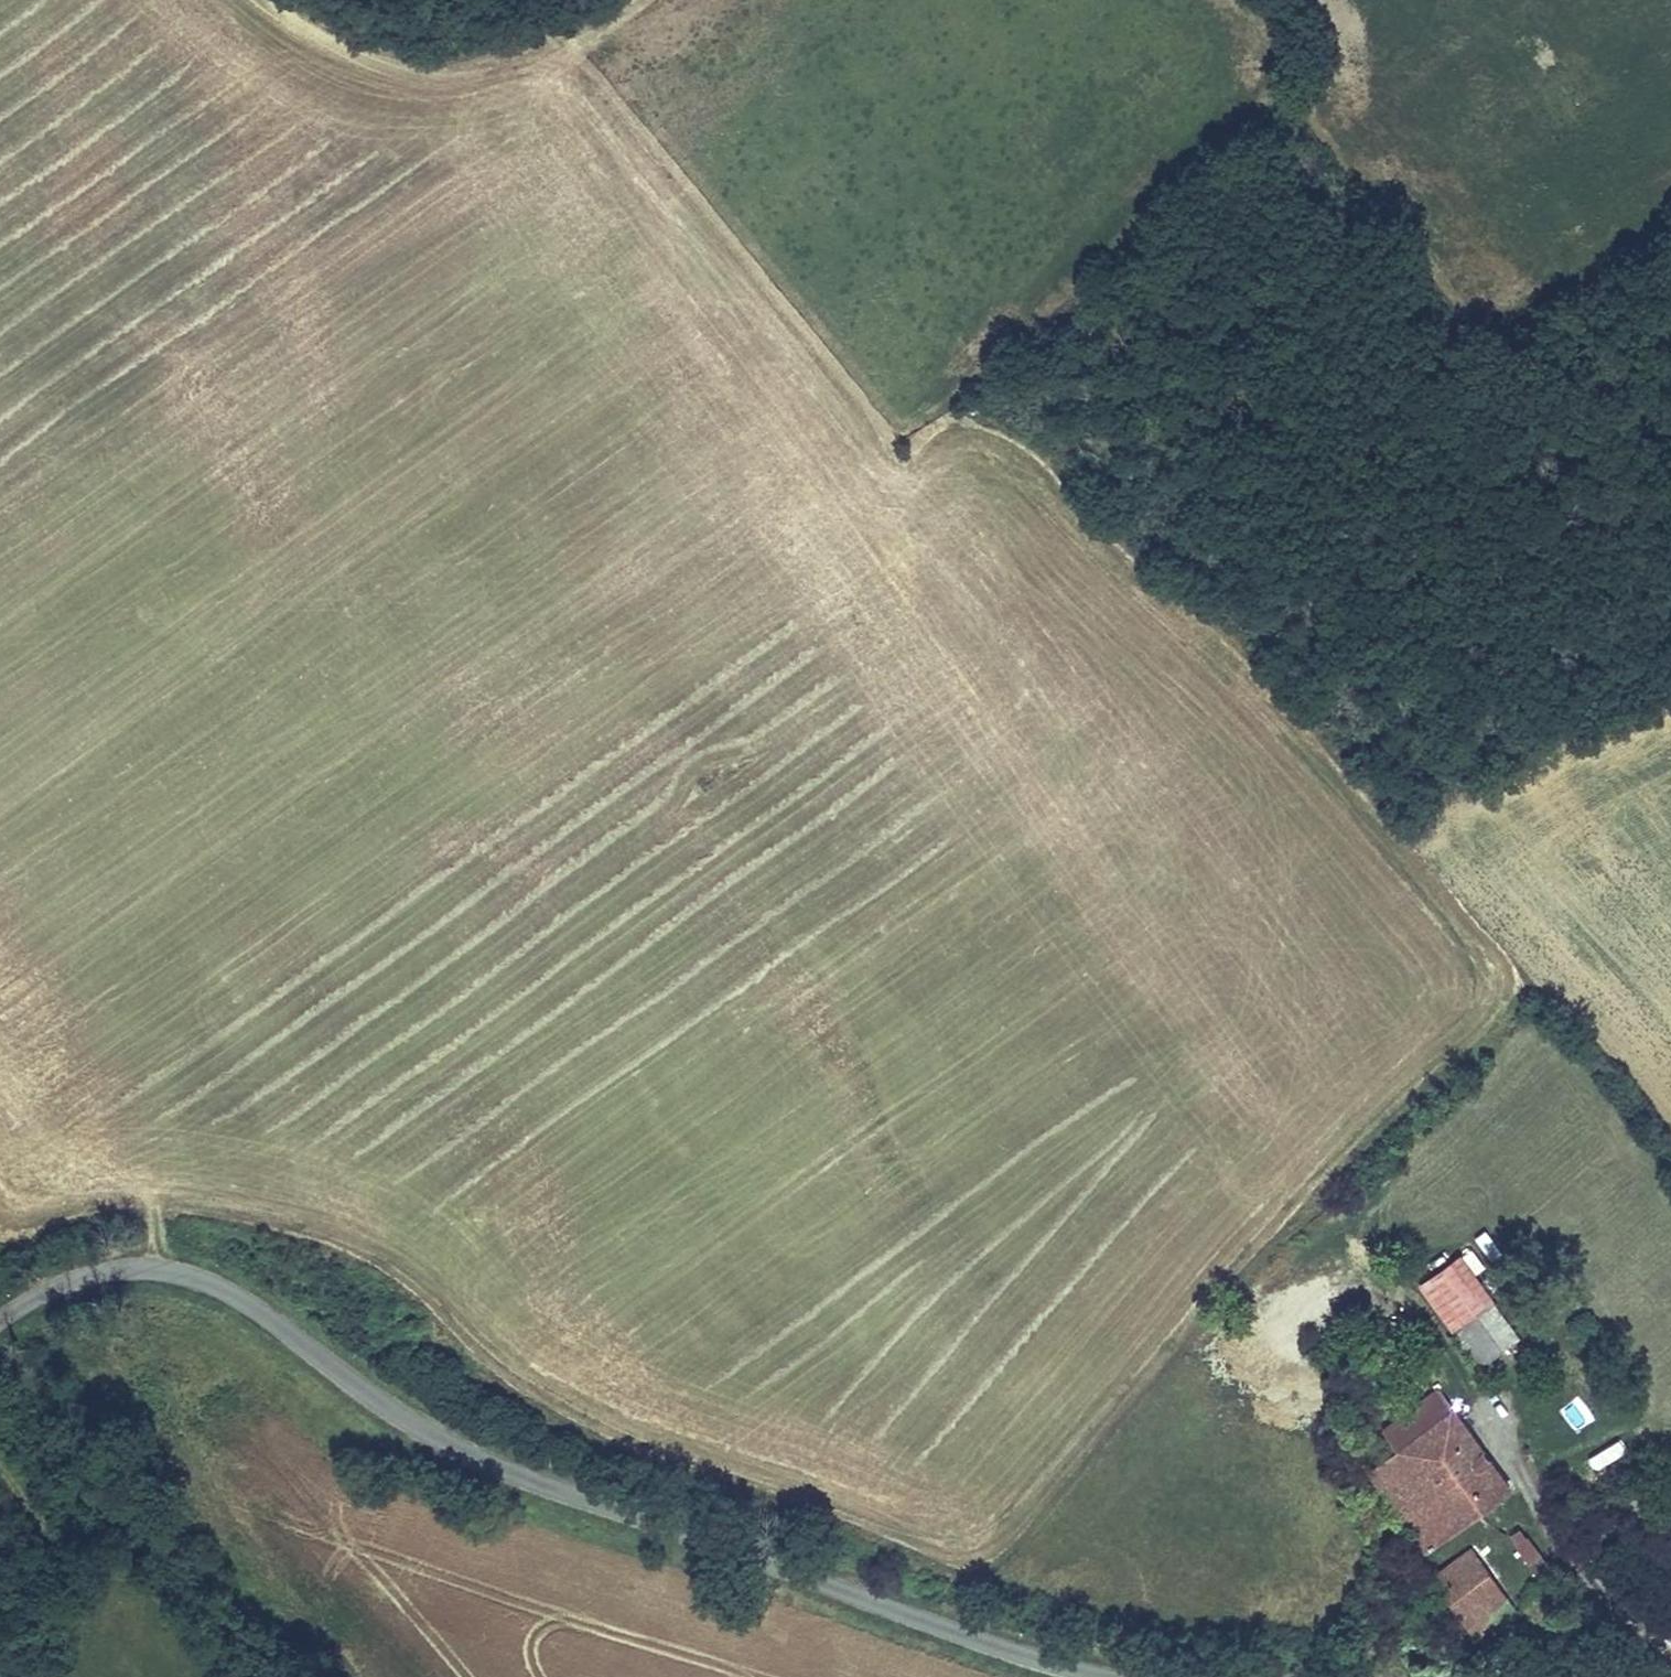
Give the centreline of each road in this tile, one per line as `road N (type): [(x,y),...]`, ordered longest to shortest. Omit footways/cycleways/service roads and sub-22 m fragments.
road 1 (unclassified): [(1096,1676),(500,1467),(396,1412),(205,1279),(137,1267),(62,1289),(0,1321)]

